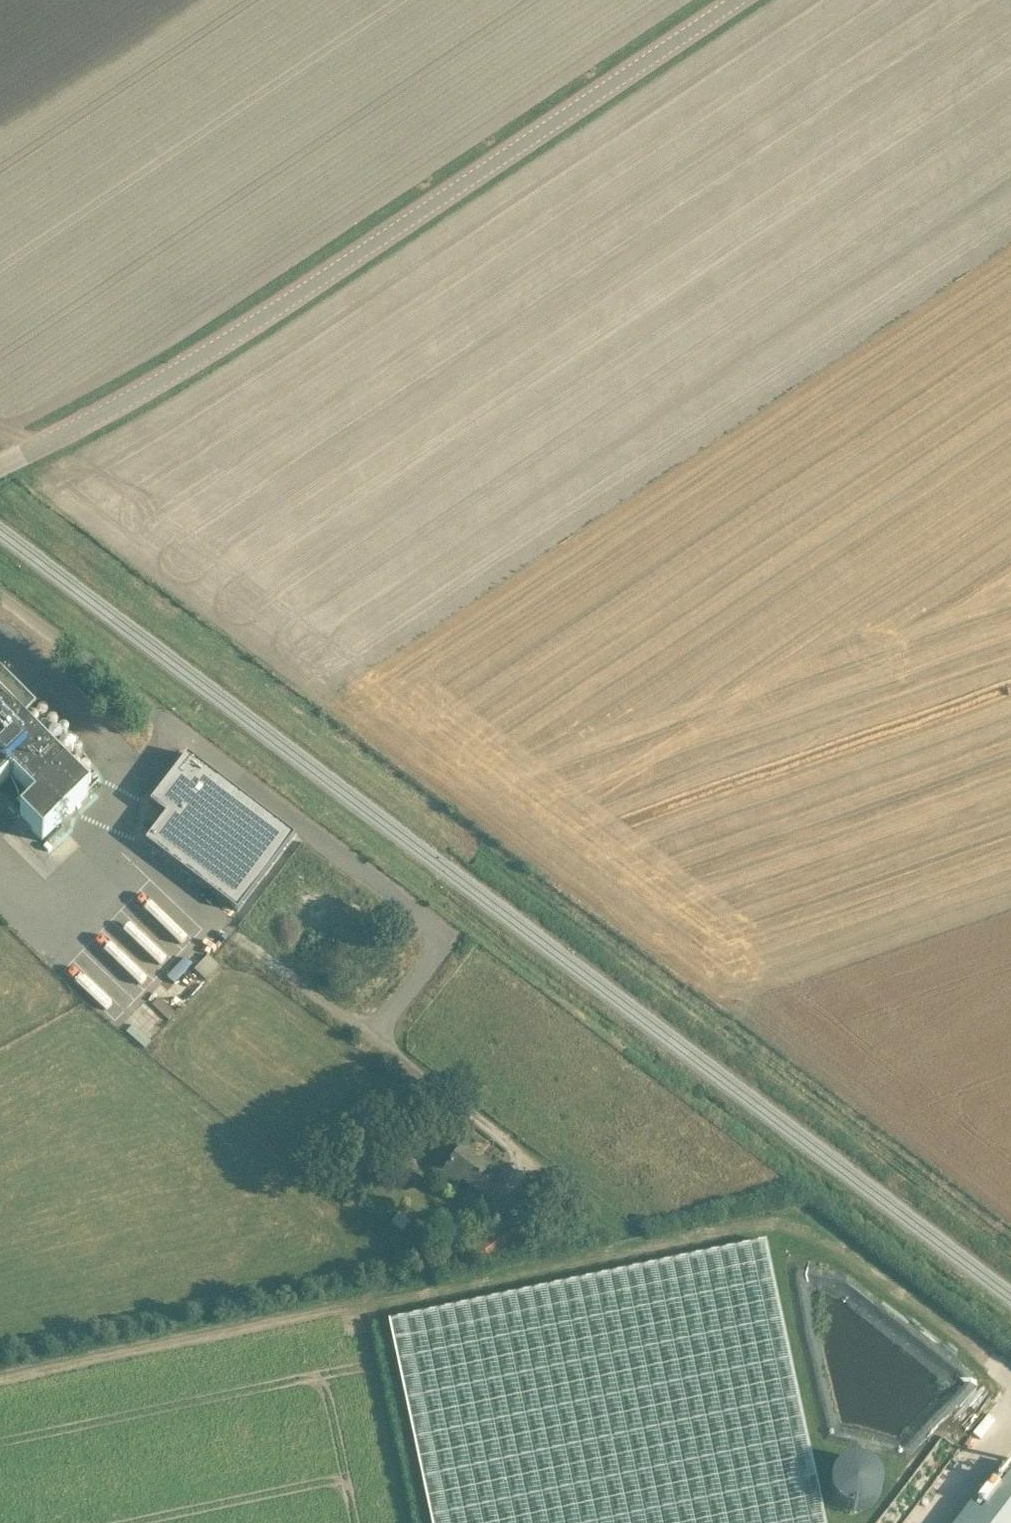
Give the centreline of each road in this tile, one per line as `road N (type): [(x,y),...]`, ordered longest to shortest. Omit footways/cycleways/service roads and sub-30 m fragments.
road 1 (tertiary): [(0,466),(120,412),(225,349),(744,0)]
road 2 (unclassified): [(374,1039),(450,938),(0,594)]

